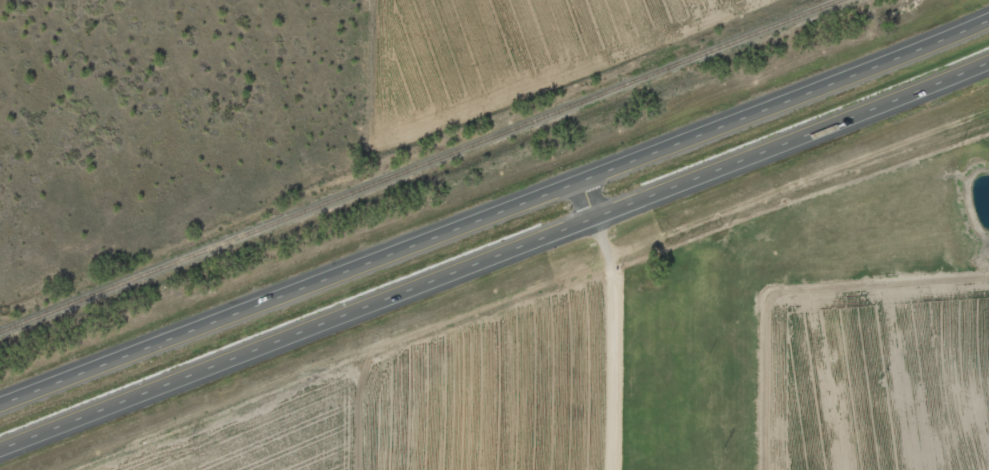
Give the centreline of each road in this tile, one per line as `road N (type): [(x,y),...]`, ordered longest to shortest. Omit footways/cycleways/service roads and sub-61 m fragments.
road 1 (trunk): [(988,17),(588,183),(0,409)]
road 2 (trunk): [(0,451),(988,63)]
road 3 (residential): [(169,469),(610,256),(988,108)]
road 4 (residential): [(588,183),(610,256),(606,469)]

